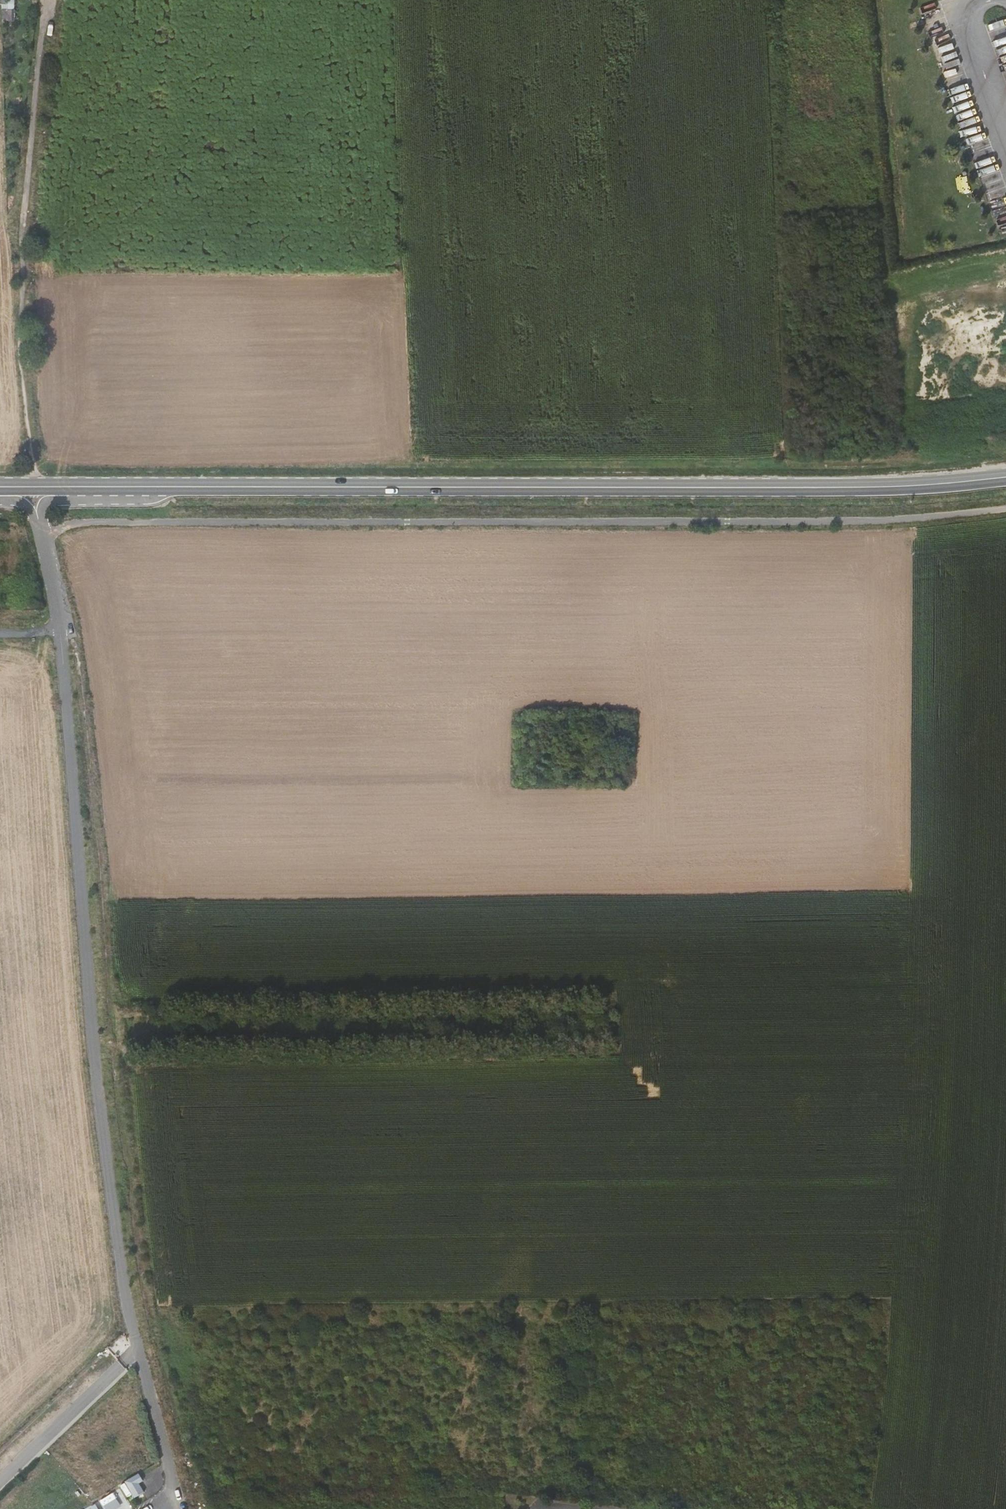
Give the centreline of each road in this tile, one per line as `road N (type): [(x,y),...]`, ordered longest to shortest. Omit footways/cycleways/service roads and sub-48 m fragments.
road 1 (unclassified): [(41,526),(60,621),(121,1265),(179,1501)]
road 2 (primary): [(1005,477),(807,489),(152,488)]
road 3 (track): [(40,488),(21,356),(22,245),(42,71)]
road 4 (primary): [(152,488),(0,488)]
road 5 (primary): [(41,526),(45,502),(133,500),(152,488)]

